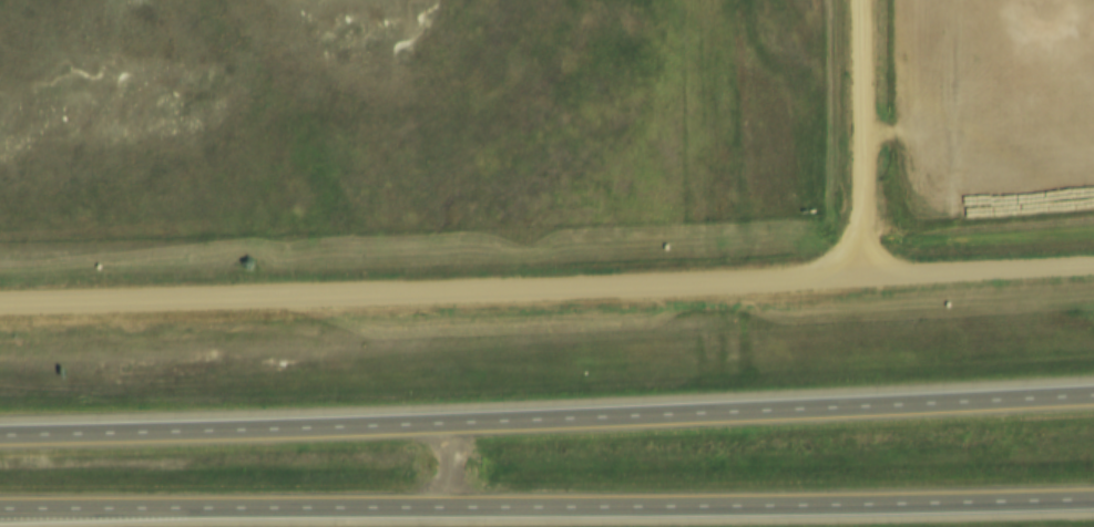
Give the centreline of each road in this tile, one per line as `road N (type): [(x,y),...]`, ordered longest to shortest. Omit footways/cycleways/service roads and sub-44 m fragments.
road 1 (residential): [(0,304),(761,287),(1093,268)]
road 2 (motorway): [(1093,399),(0,433)]
road 3 (motorway): [(0,514),(1093,502)]

